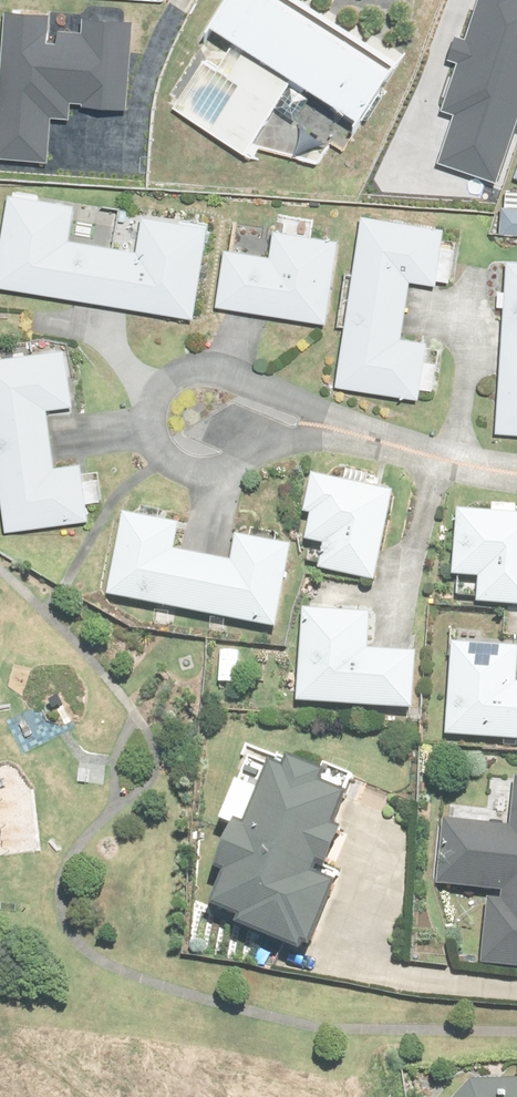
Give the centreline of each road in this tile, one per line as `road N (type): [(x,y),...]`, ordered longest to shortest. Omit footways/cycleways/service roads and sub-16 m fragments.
road 1 (residential): [(325,424),(225,473),(201,476),(151,449),(146,400),(171,377),(196,370),(227,376)]
road 2 (residential): [(516,472),(325,424)]

